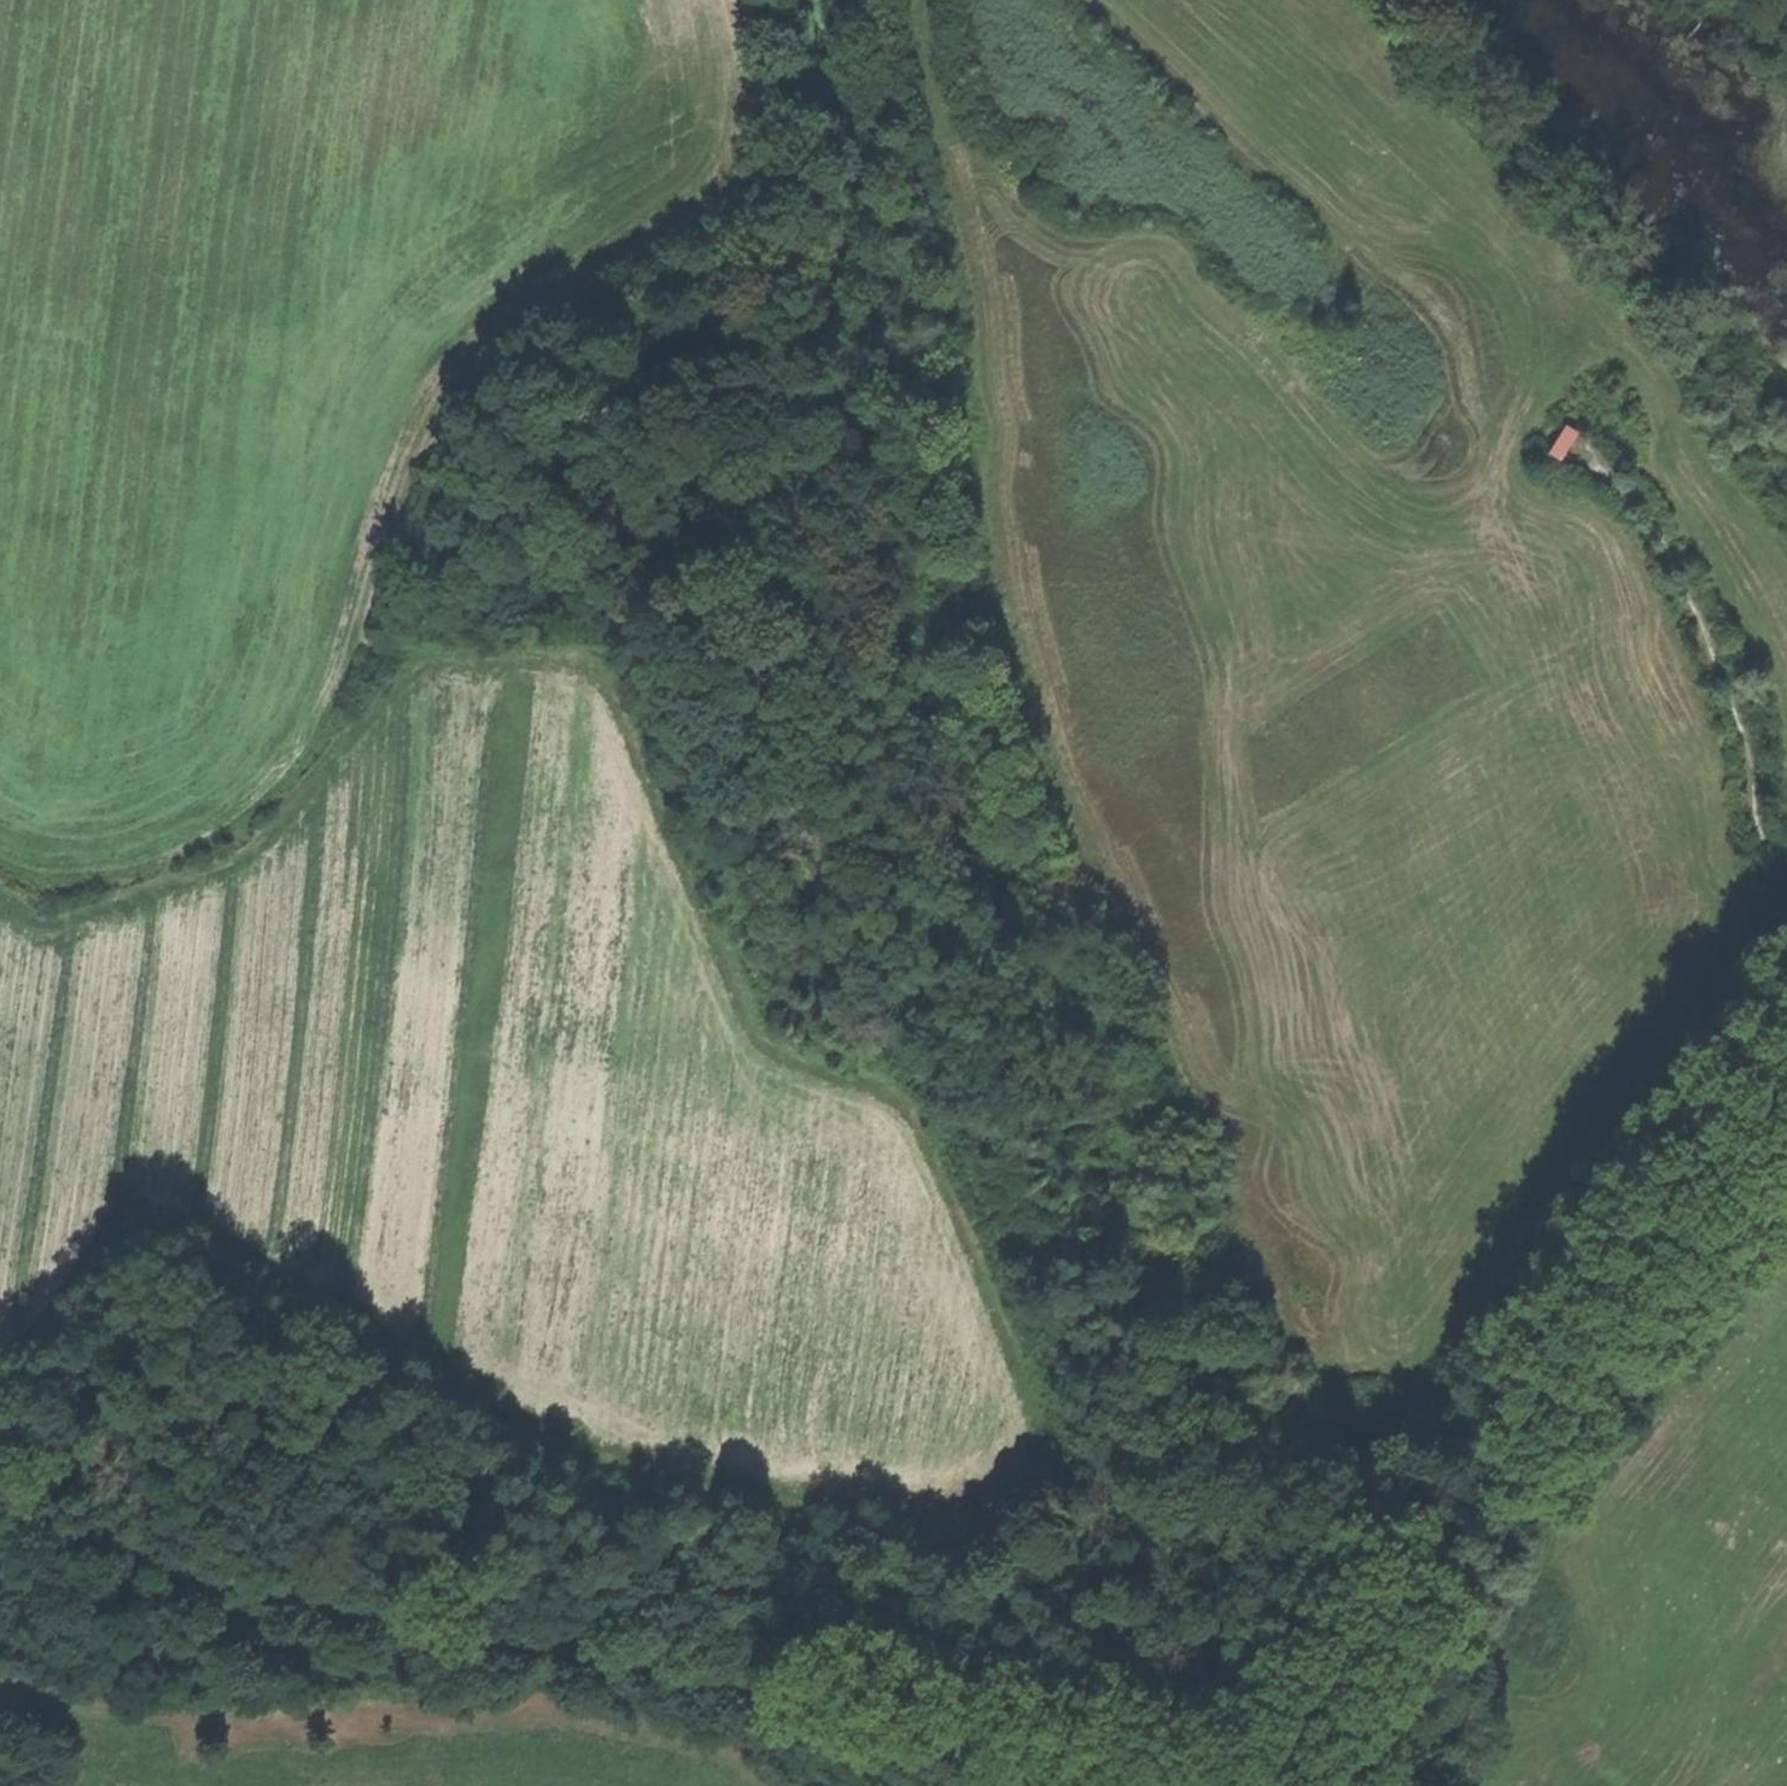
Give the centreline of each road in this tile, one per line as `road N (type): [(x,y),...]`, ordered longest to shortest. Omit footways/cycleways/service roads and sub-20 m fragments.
road 1 (track): [(0,1496),(218,1580),(1180,1779),(1233,1781)]
road 2 (track): [(1233,1781),(1786,1069)]

